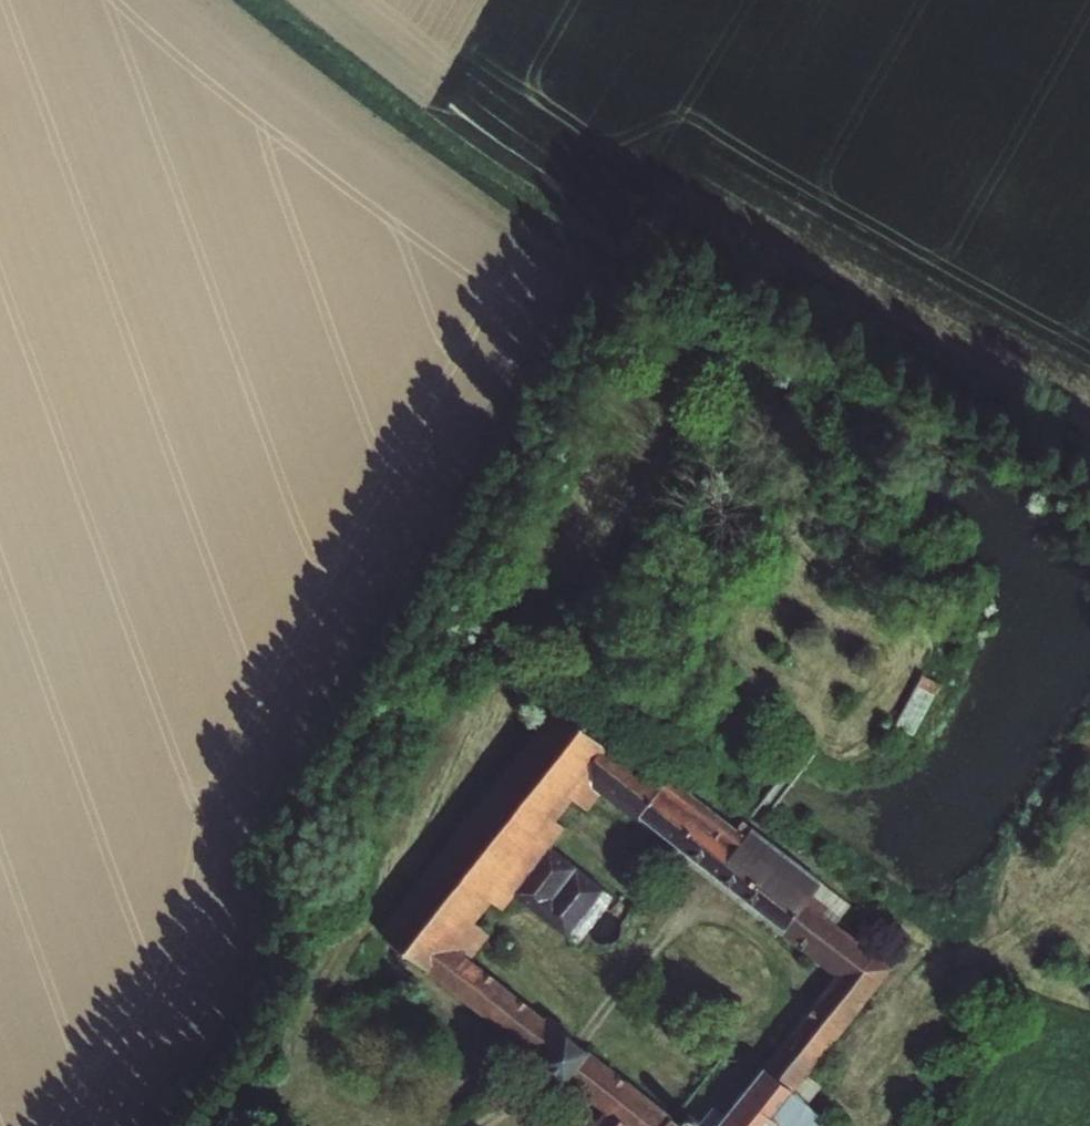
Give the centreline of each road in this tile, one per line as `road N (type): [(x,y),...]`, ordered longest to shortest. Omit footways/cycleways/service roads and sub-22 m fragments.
road 1 (track): [(254,0),(479,176),(621,259),(626,283)]

